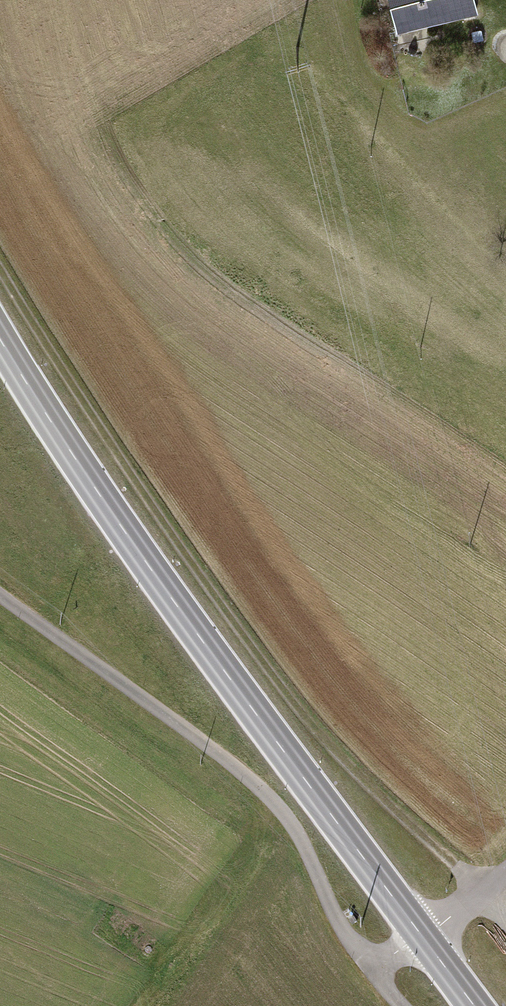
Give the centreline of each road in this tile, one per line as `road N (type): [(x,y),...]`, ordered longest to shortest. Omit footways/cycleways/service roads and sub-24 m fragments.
road 1 (secondary): [(0,337),(247,704),(474,1005)]
road 2 (track): [(486,887),(287,708),(195,586),(0,271)]
road 3 (track): [(505,872),(358,970),(322,913),(283,824),(243,780),(0,599)]

